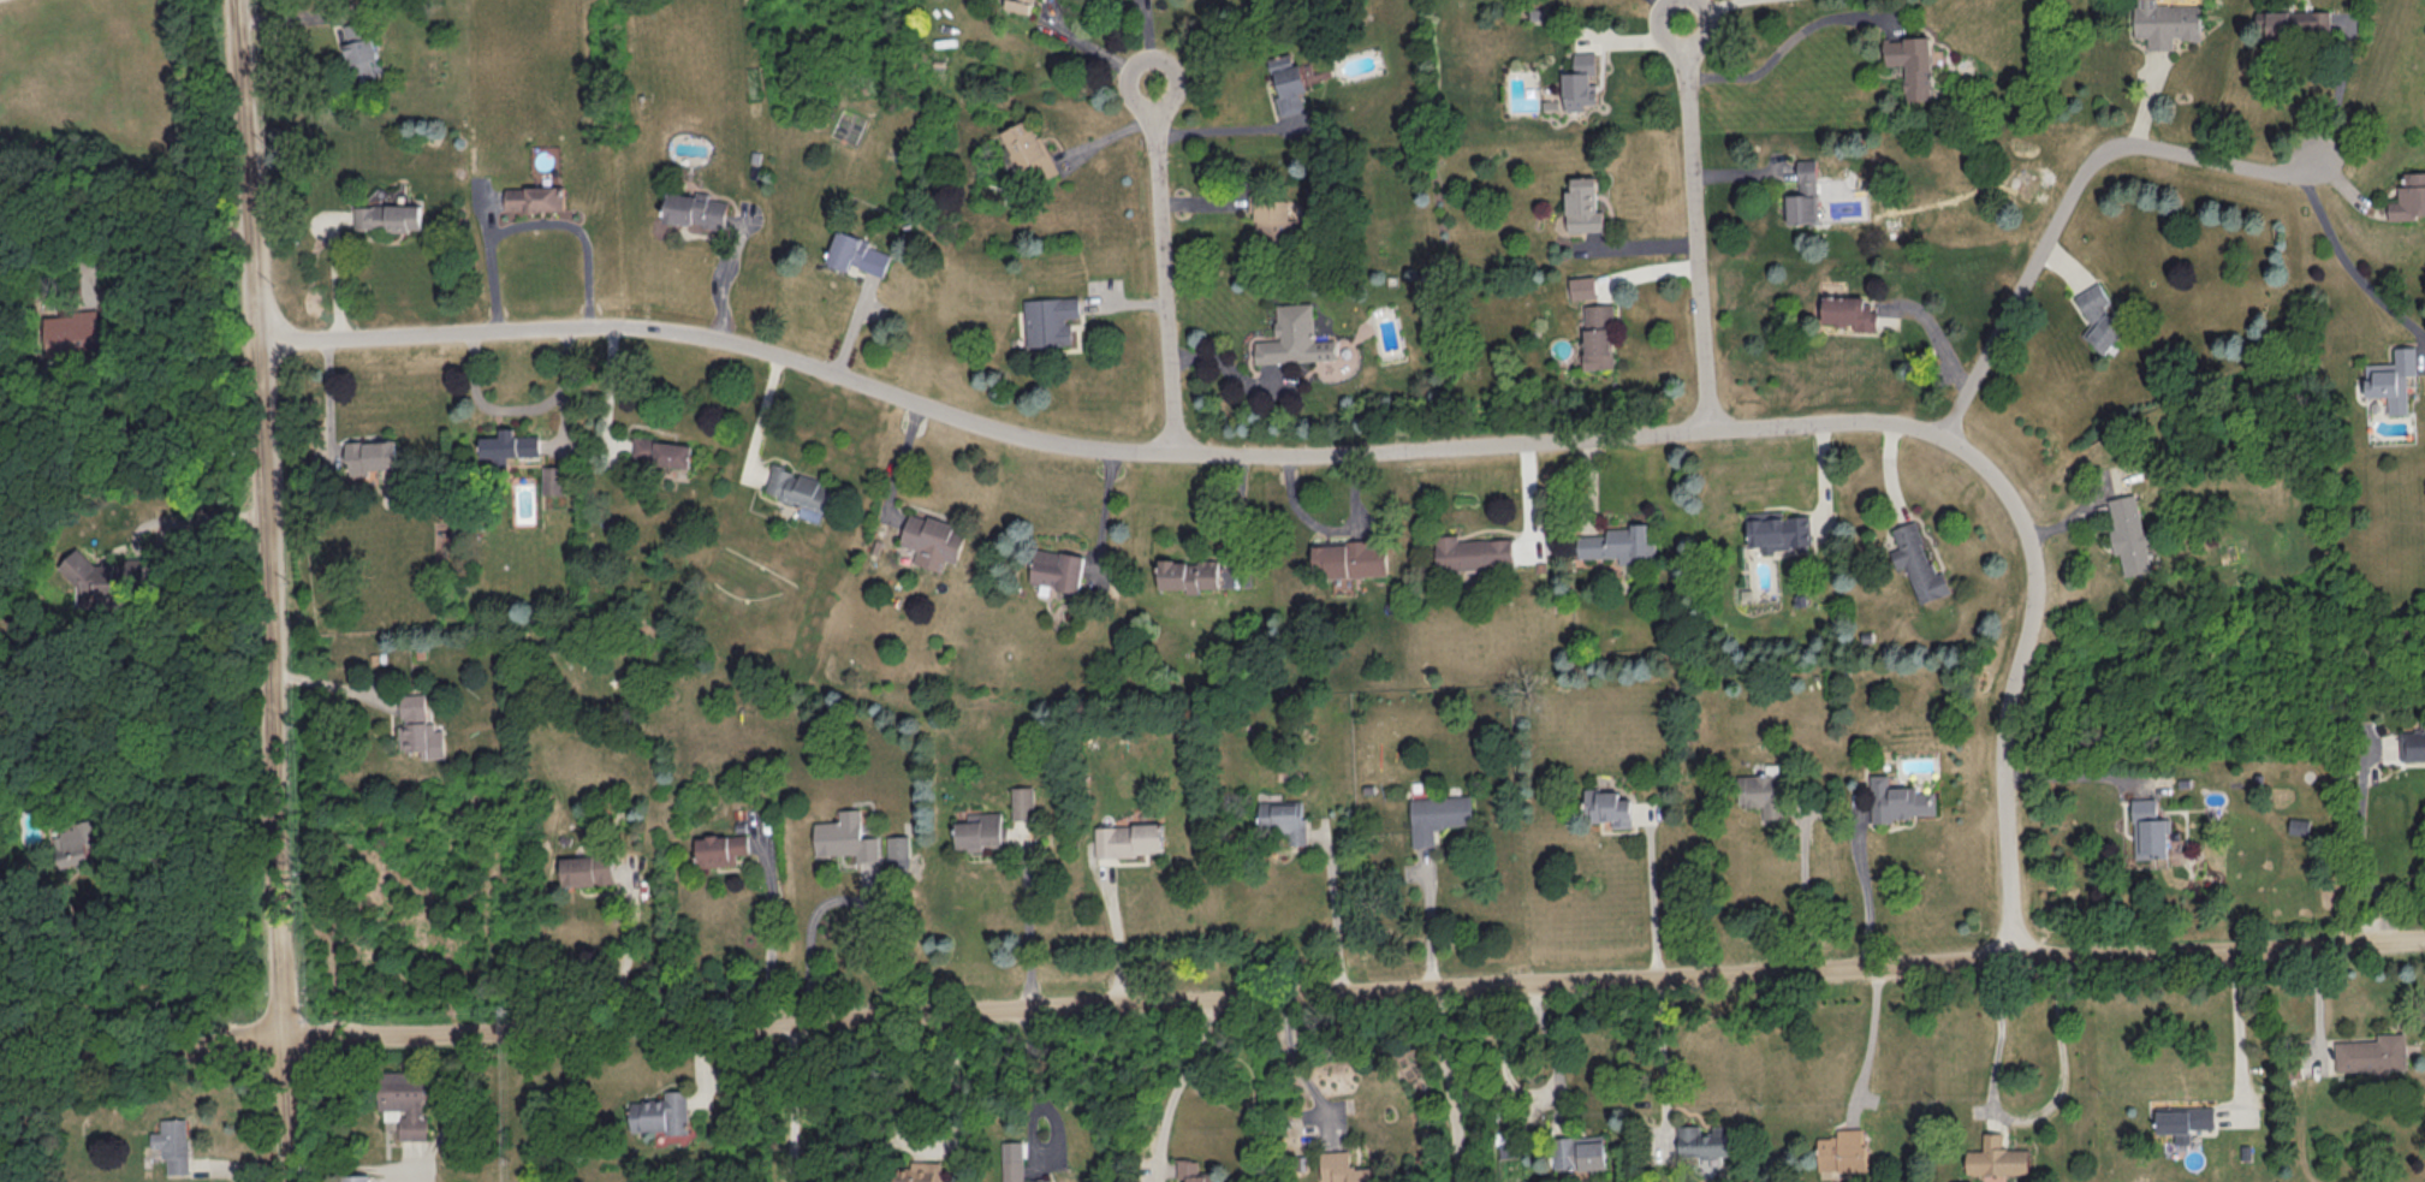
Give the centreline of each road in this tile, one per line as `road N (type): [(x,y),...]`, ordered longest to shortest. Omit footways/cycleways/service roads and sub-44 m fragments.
road 1 (residential): [(2011,956),(2005,740),(2035,606),(2031,539),(1995,475),(1919,428),(1877,420),(1345,453),(1119,450),(1000,430),(808,363),(662,328),(257,341)]
road 2 (residential): [(283,1041),(2424,941)]
road 3 (residential): [(237,0),(289,1181)]
road 4 (residential): [(1940,438),(2087,165),(2108,149),(2156,147),(2281,173),(2311,162)]
road 5 (residential): [(1707,429),(1682,18)]
road 6 (residential): [(1172,451),(1149,85)]
road 7 (residential): [(283,1041),(0,1062)]

